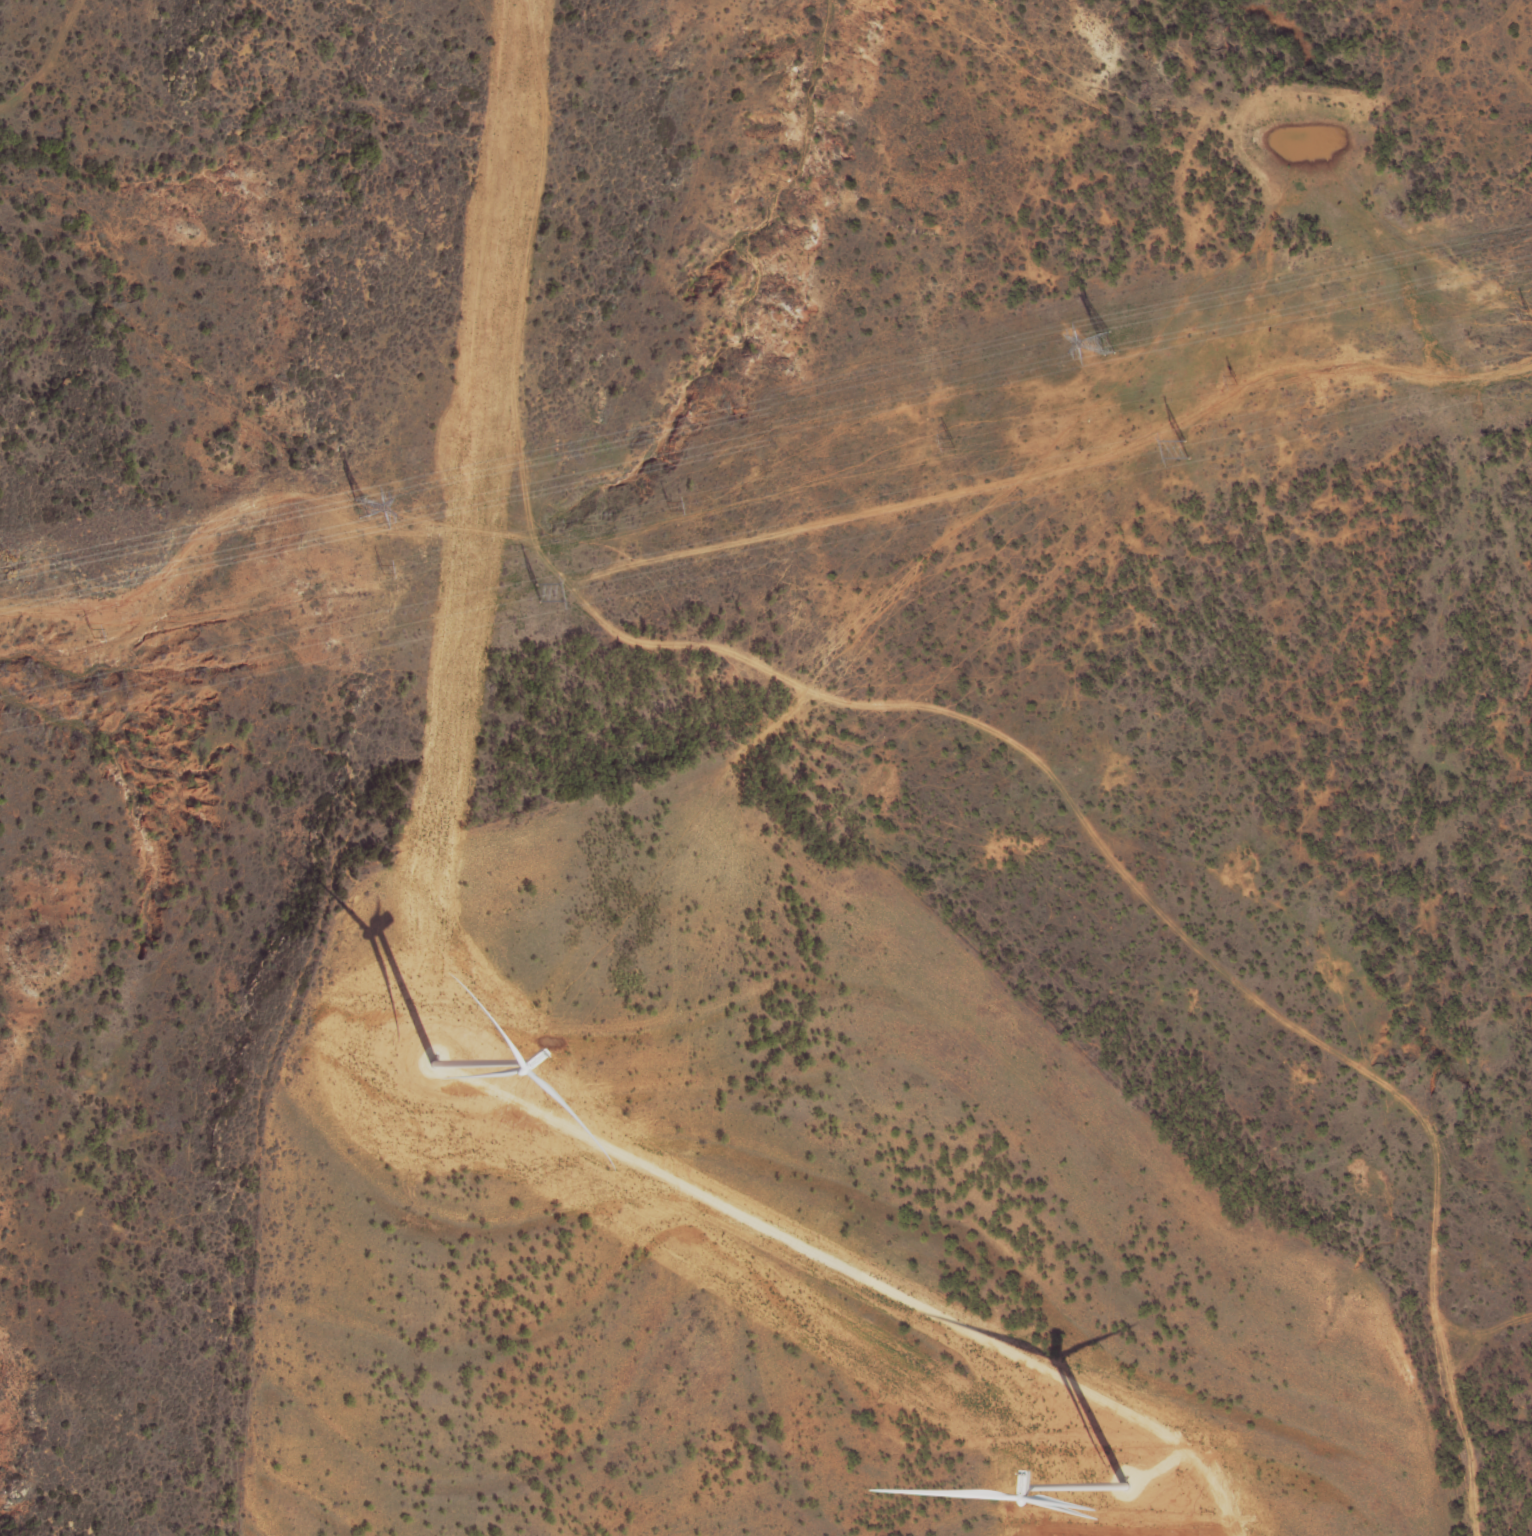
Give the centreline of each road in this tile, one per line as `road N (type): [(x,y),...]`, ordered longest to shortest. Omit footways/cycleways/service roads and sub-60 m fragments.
road 1 (track): [(1476,1535),(1470,1442),(1433,1300),(1437,1178),(1421,1114),(1385,1082),(1281,1018),(1192,944),(1123,877),(1051,771),(1012,742),(932,708),(846,704),(736,654),(634,641),(603,623),(530,539),(513,398),(536,45),(524,0)]

